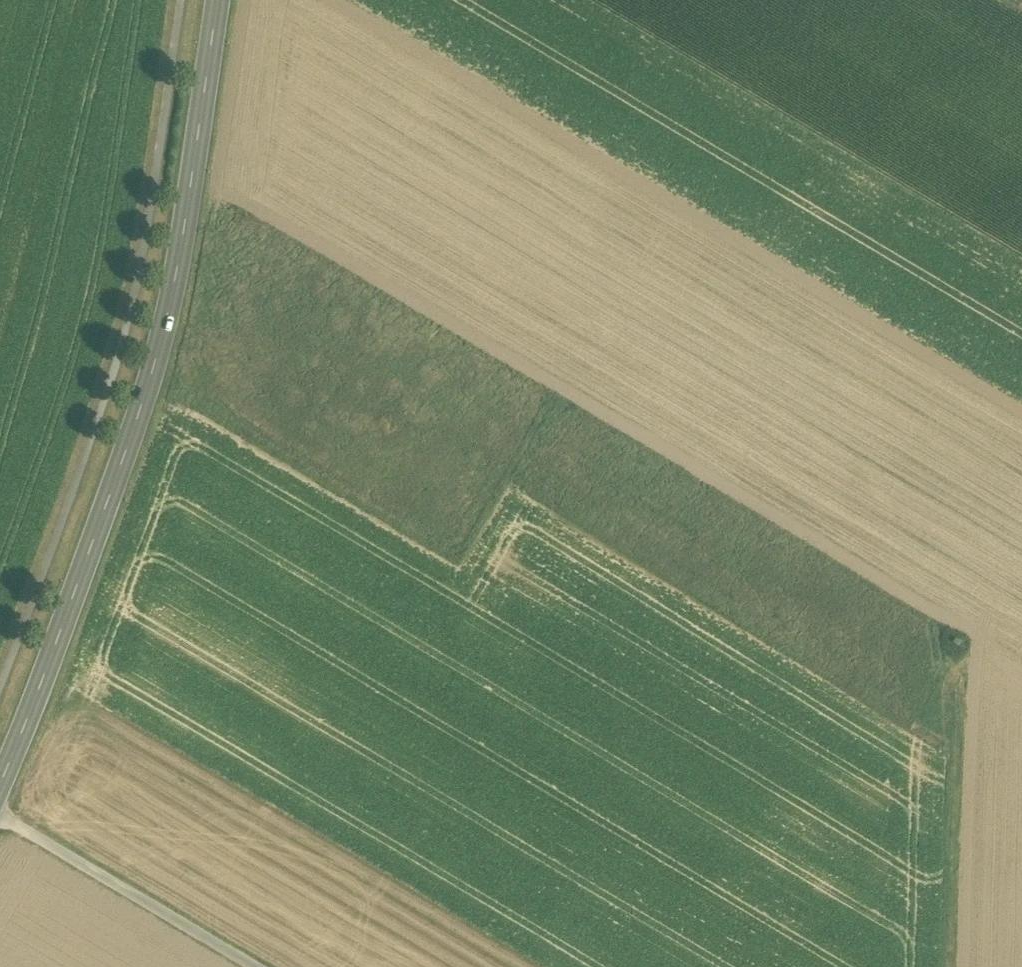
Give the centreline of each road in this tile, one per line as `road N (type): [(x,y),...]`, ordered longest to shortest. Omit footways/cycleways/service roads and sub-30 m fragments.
road 1 (secondary): [(0,784),(162,335),(216,0)]
road 2 (track): [(253,966),(0,819)]

